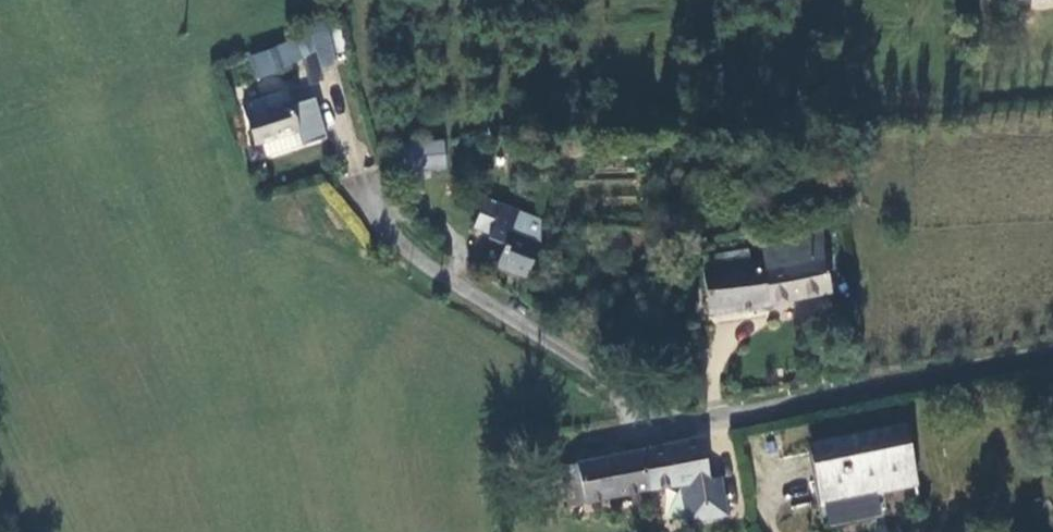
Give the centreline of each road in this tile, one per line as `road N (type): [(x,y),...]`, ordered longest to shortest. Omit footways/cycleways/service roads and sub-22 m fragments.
road 1 (unclassified): [(1052,349),(718,417),(658,406),(379,226),(364,178)]

